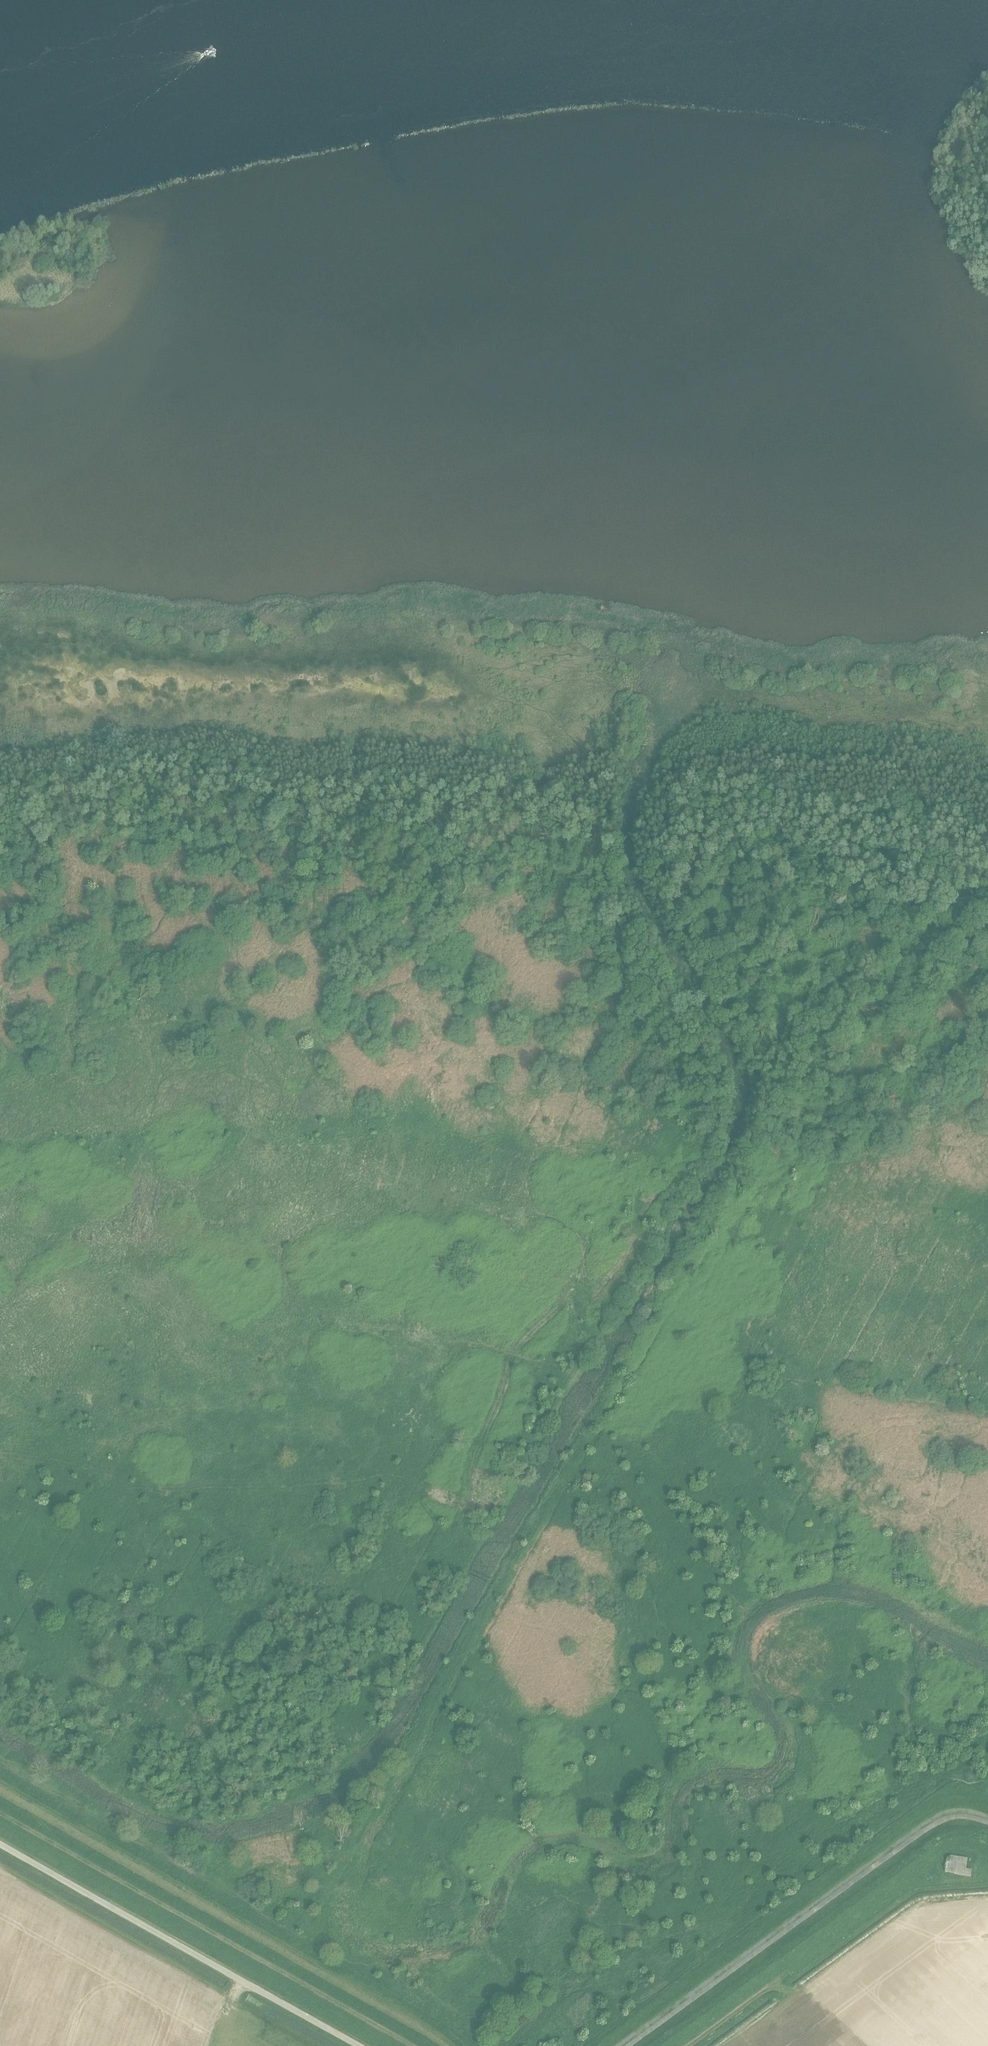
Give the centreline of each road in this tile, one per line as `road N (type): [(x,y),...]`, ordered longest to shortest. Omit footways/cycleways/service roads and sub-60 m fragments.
road 1 (unclassified): [(0,1845),(357,2045)]
road 2 (track): [(788,1973),(689,2045)]

